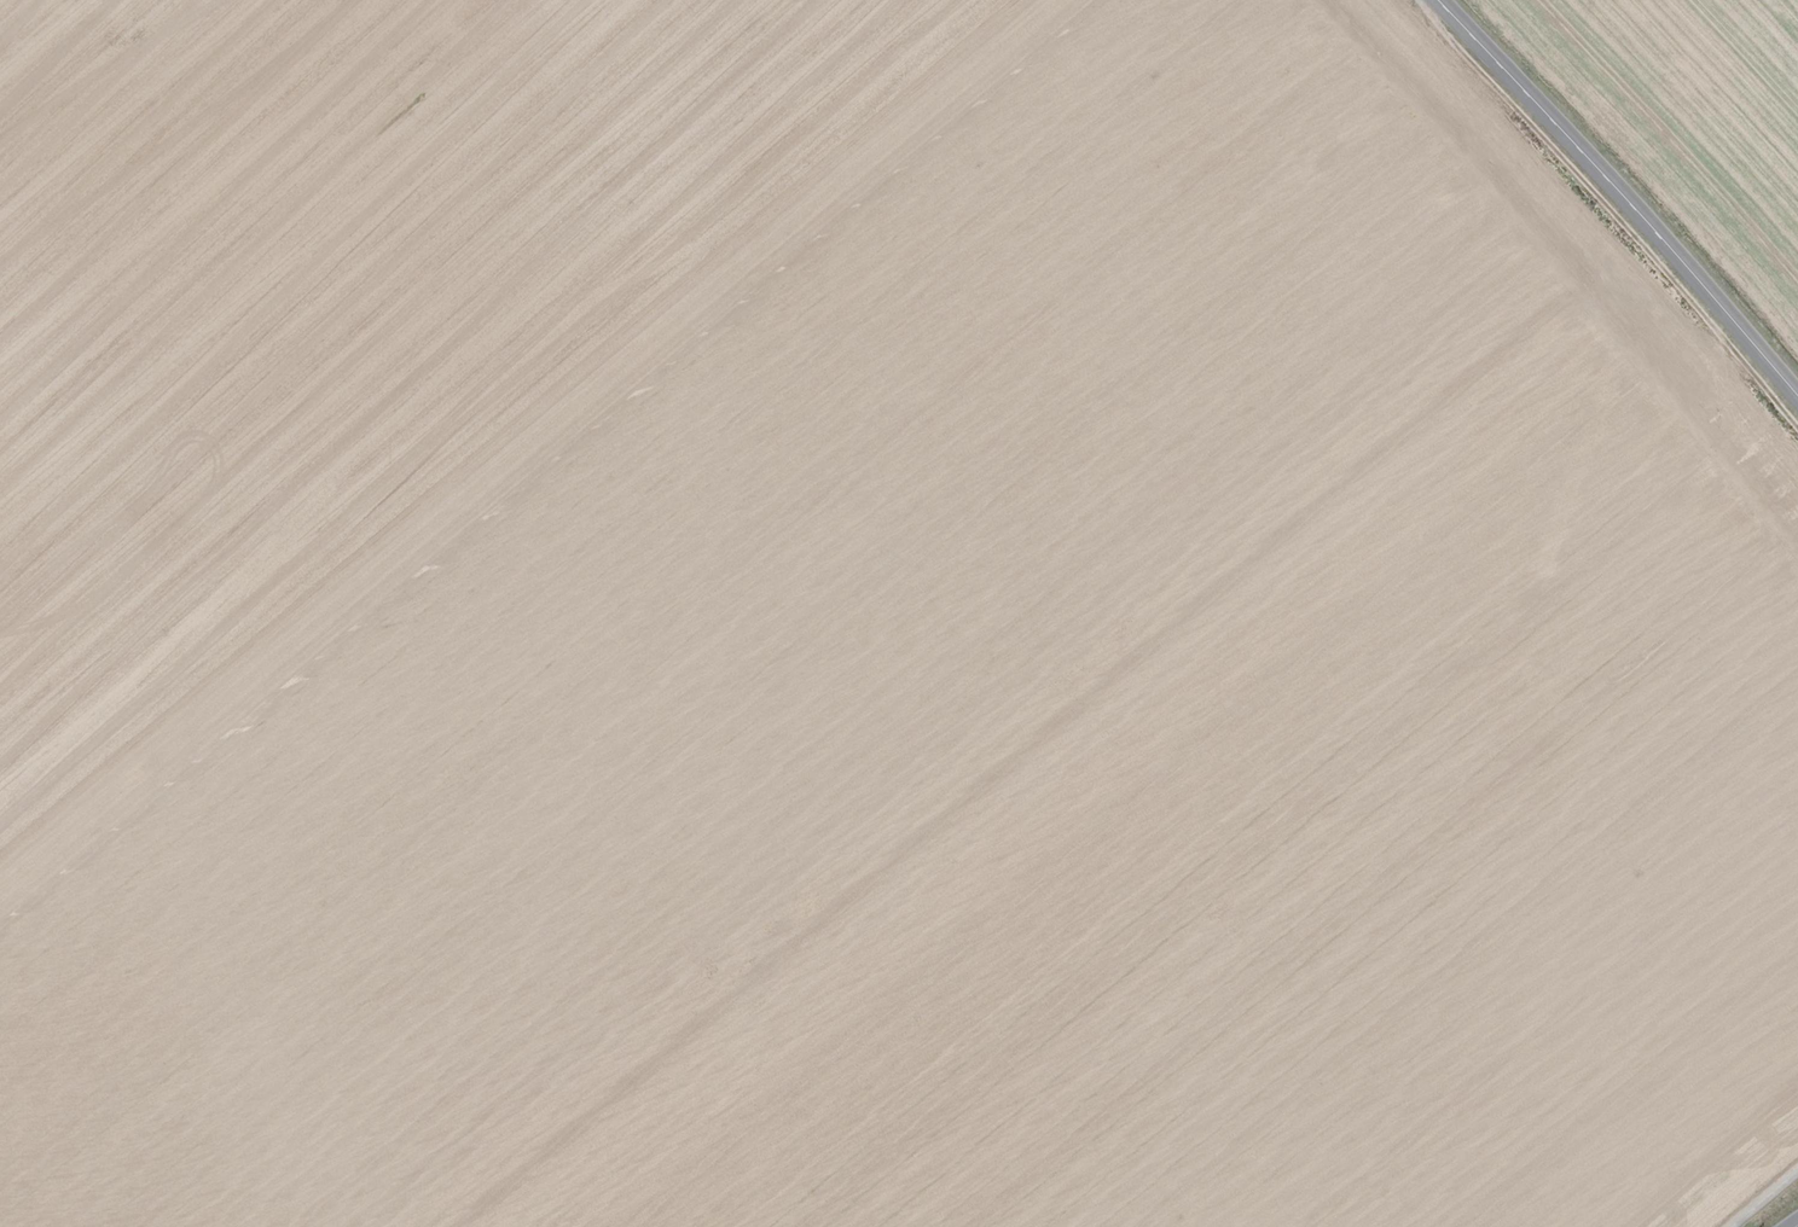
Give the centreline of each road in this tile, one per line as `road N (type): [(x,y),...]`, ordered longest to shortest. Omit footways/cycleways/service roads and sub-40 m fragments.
road 1 (secondary): [(1439,0),(1797,397)]

